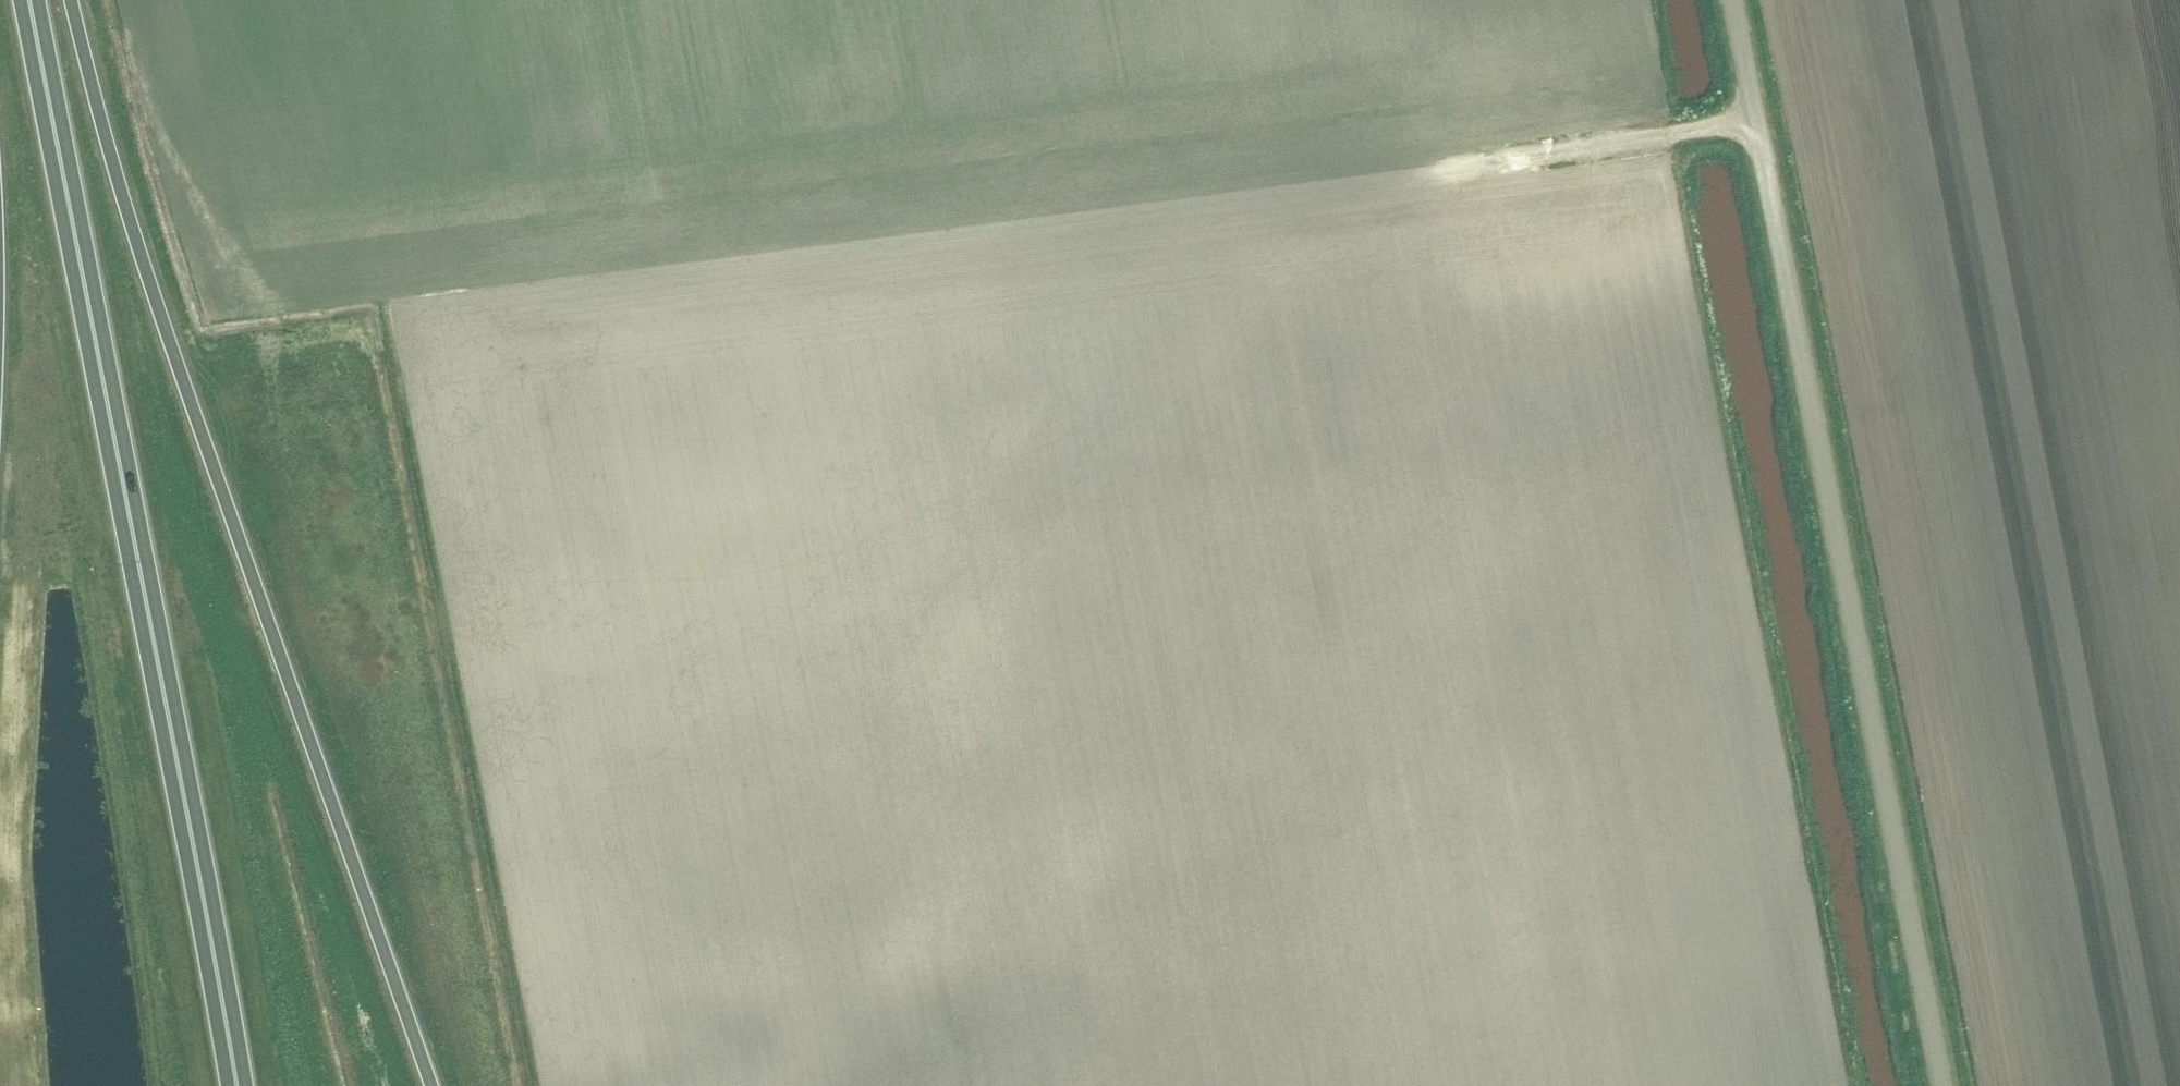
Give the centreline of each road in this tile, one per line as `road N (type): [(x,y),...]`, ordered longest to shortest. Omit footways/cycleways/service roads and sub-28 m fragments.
road 1 (trunk): [(433,1085),(121,192),(71,0)]
road 2 (unclassified): [(1943,1085),(1732,0)]
road 3 (trunk): [(237,1085),(31,0)]

